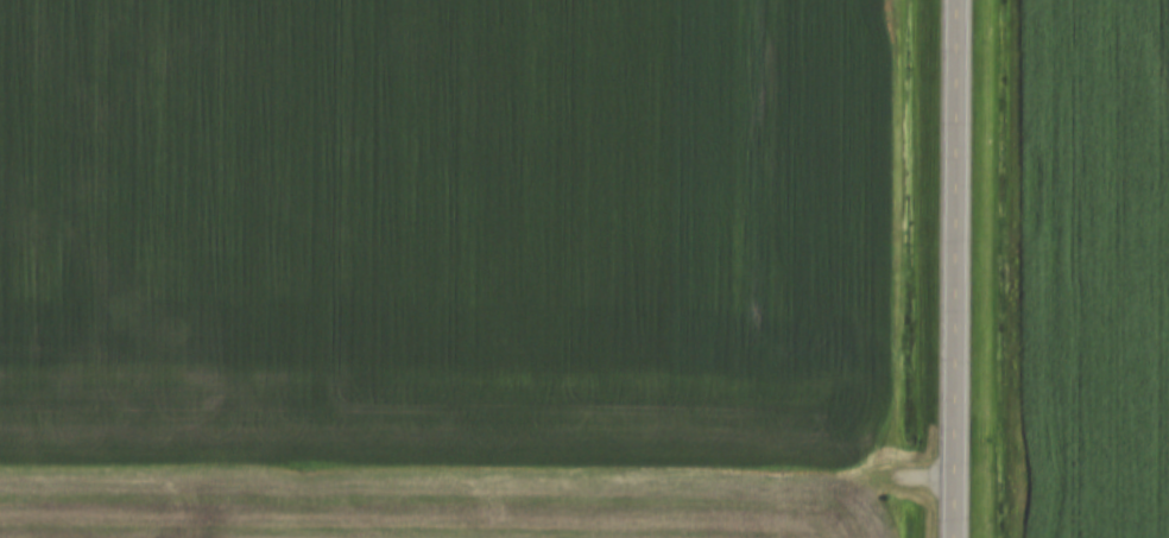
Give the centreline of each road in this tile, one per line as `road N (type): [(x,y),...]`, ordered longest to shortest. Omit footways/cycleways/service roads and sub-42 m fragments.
road 1 (tertiary): [(954,537),(956,0)]

